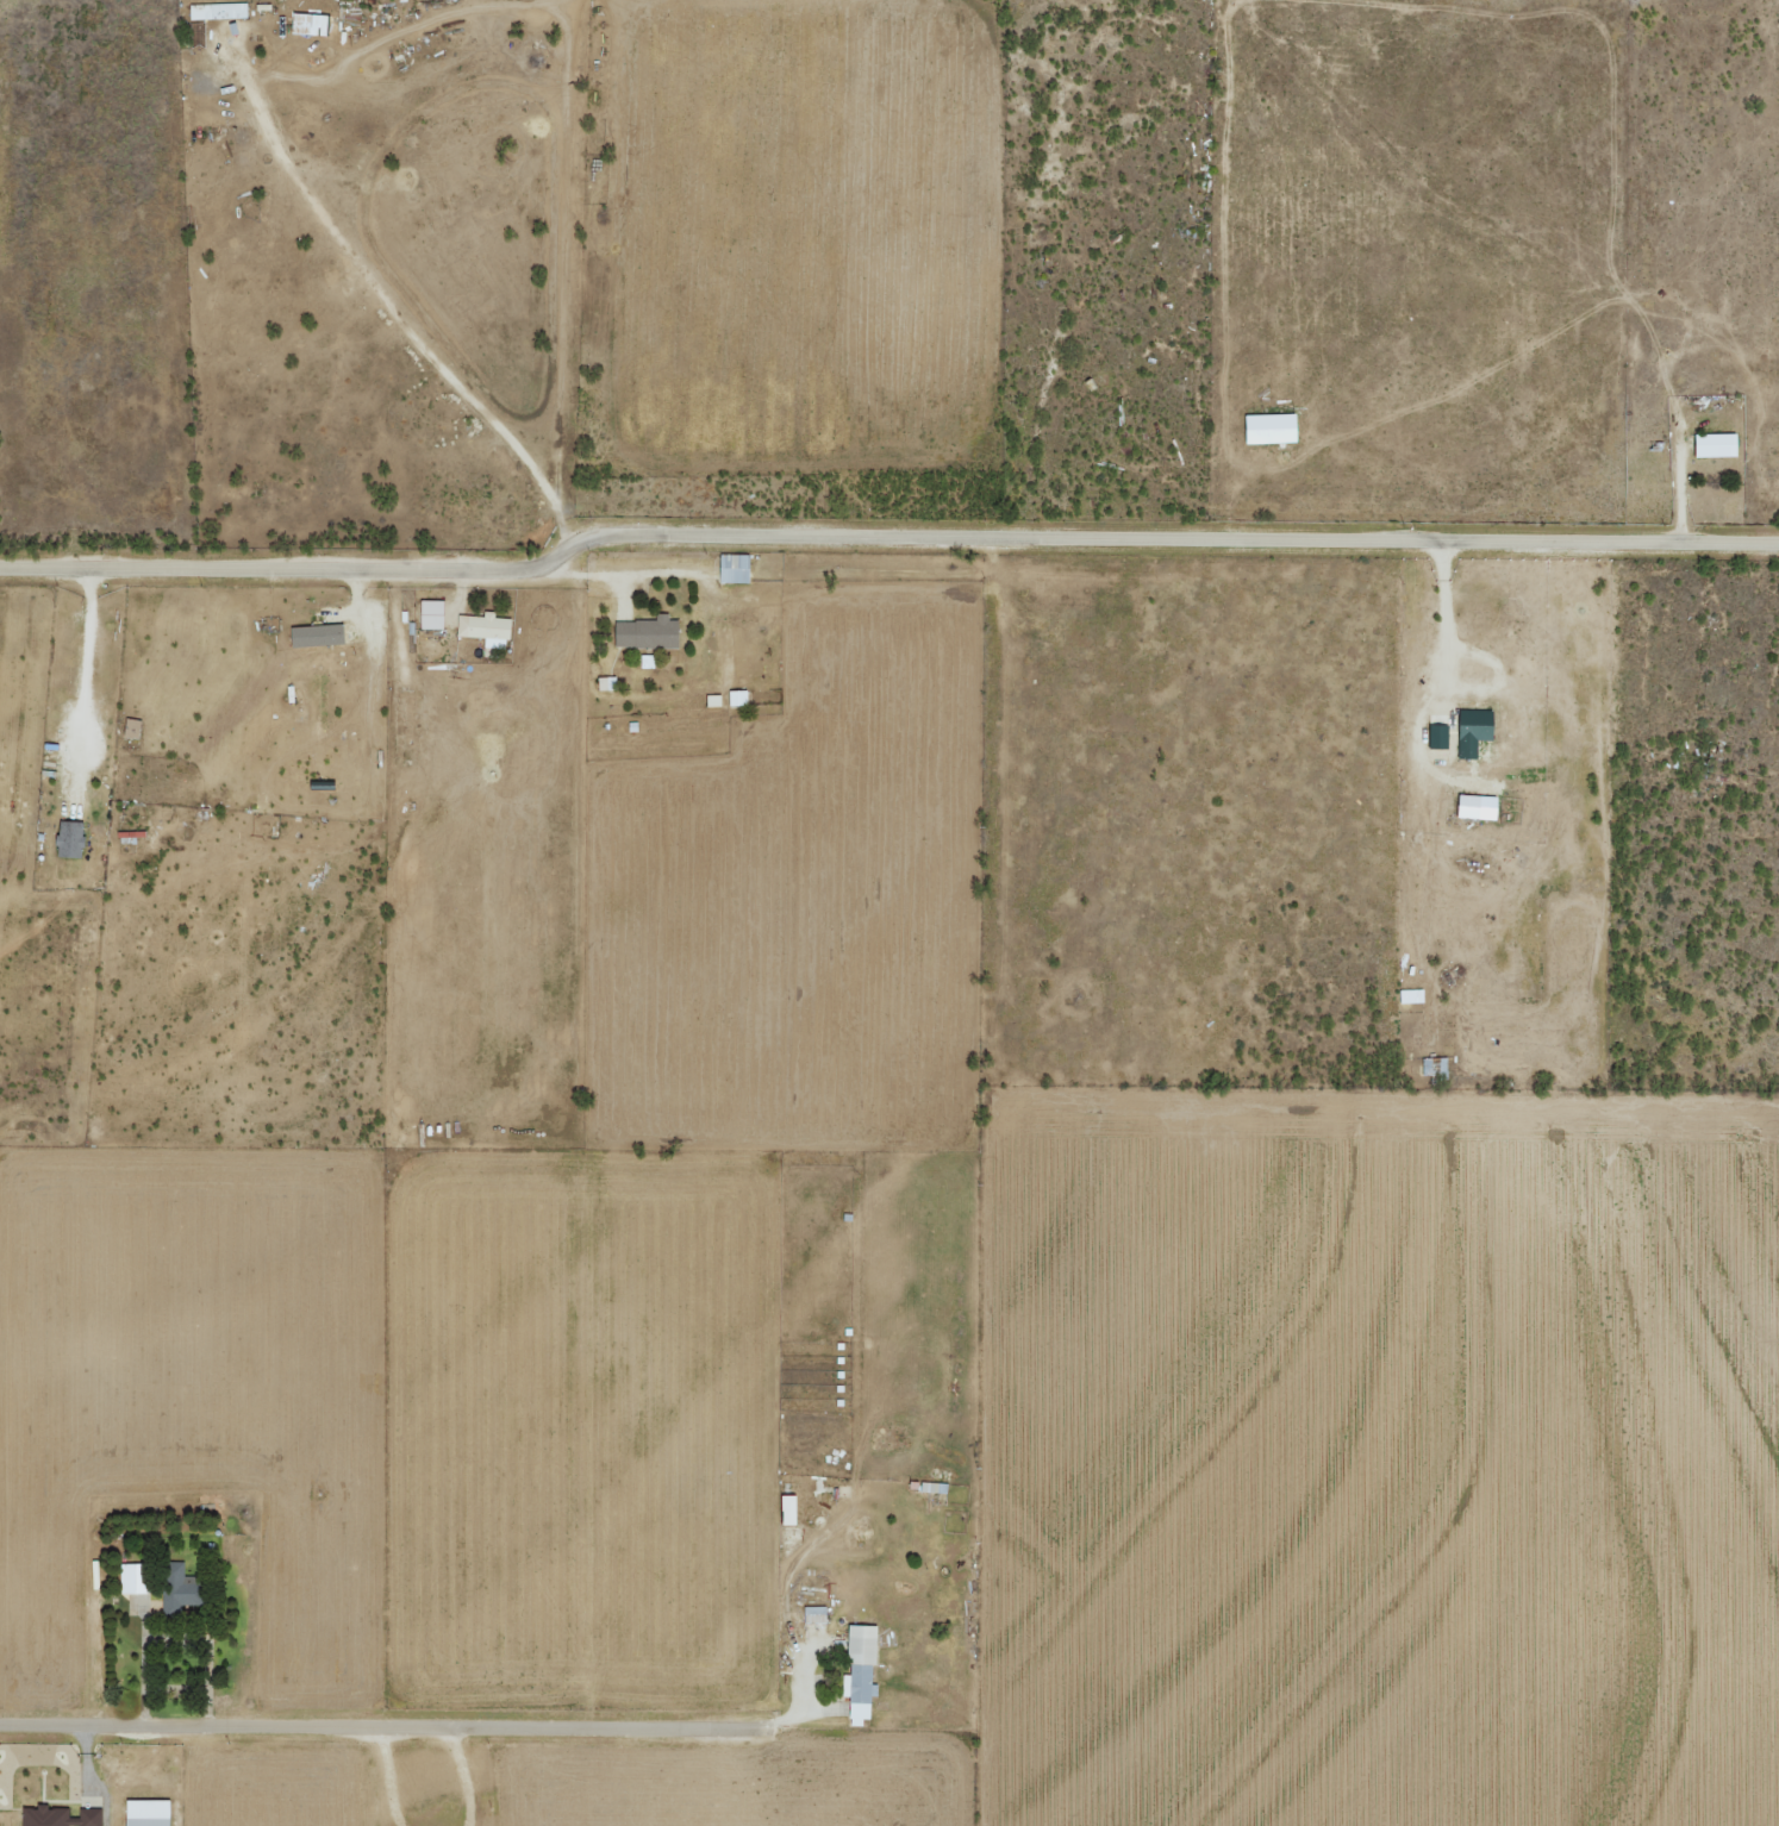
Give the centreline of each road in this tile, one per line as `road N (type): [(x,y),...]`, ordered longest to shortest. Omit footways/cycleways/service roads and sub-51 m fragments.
road 1 (residential): [(0,569),(560,570),(576,537),(1778,545)]
road 2 (residential): [(0,1731),(645,1739)]

